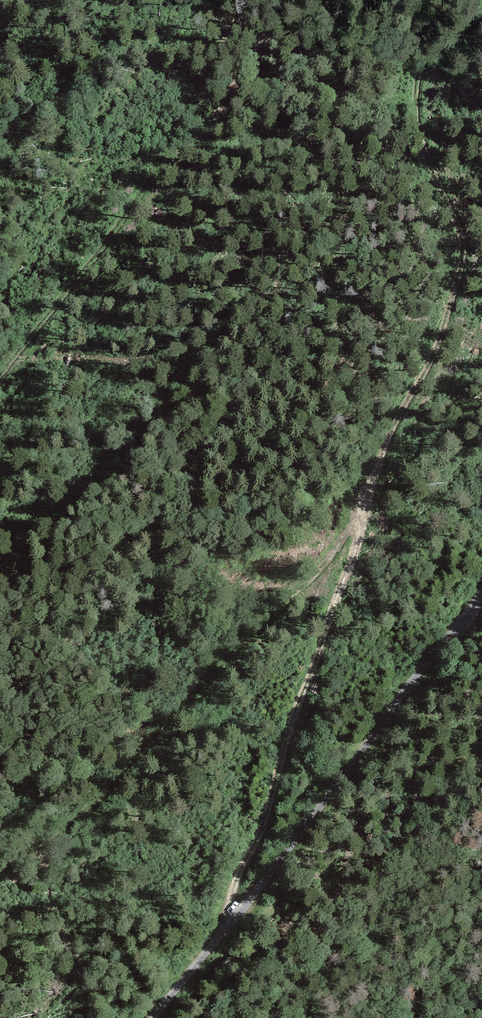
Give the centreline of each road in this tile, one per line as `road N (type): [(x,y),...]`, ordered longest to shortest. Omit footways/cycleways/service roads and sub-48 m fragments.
road 1 (track): [(0,872),(126,765),(206,677),(292,603),(370,499),(452,313),(464,265),(463,233),(420,133),(416,102),(430,53),(475,0)]
road 2 (unclassified): [(481,597),(156,1017)]
road 3 (track): [(206,956),(266,821),(370,499)]
road 4 (track): [(0,379),(163,164)]

